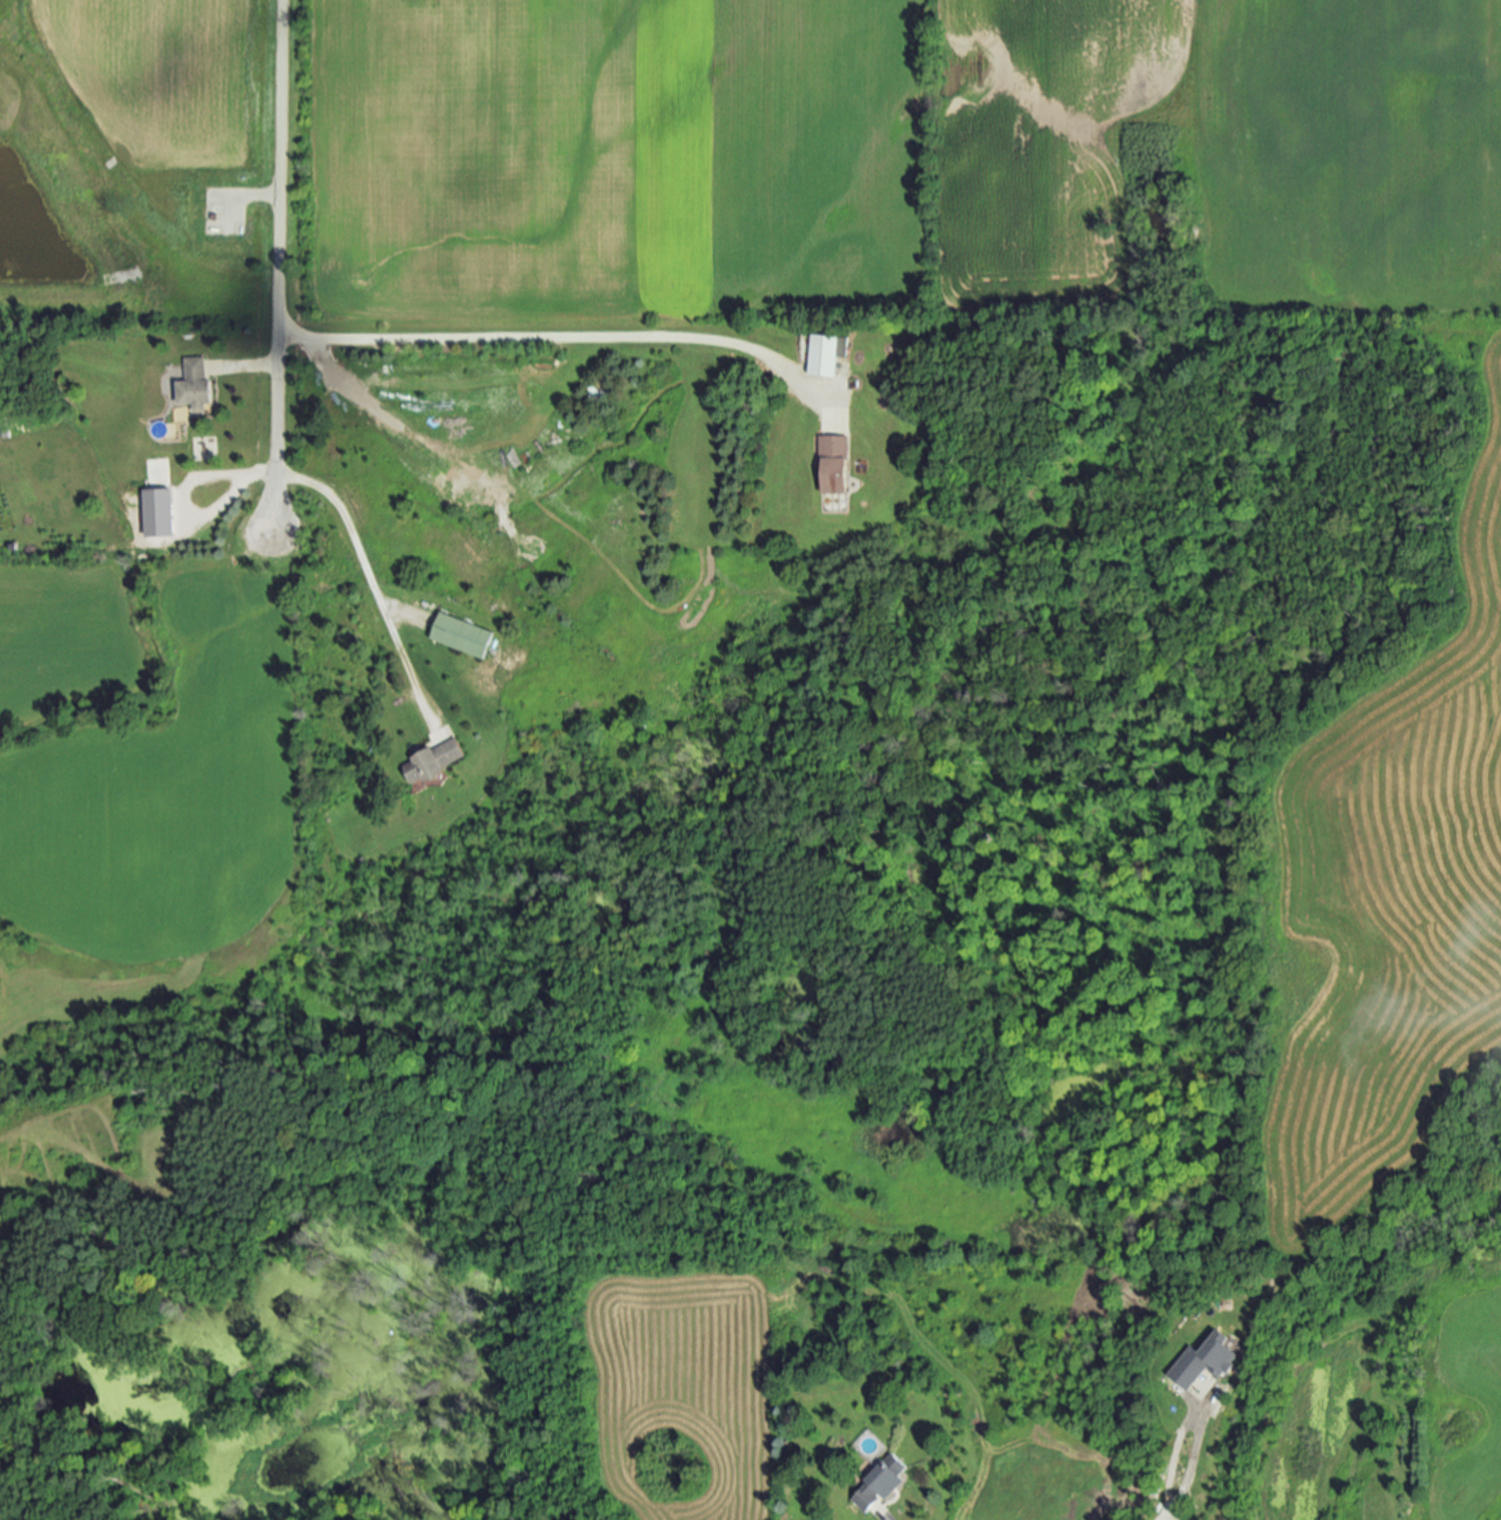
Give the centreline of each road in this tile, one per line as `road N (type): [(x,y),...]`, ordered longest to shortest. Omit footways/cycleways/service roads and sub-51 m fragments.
road 1 (residential): [(275,525),(281,0)]

